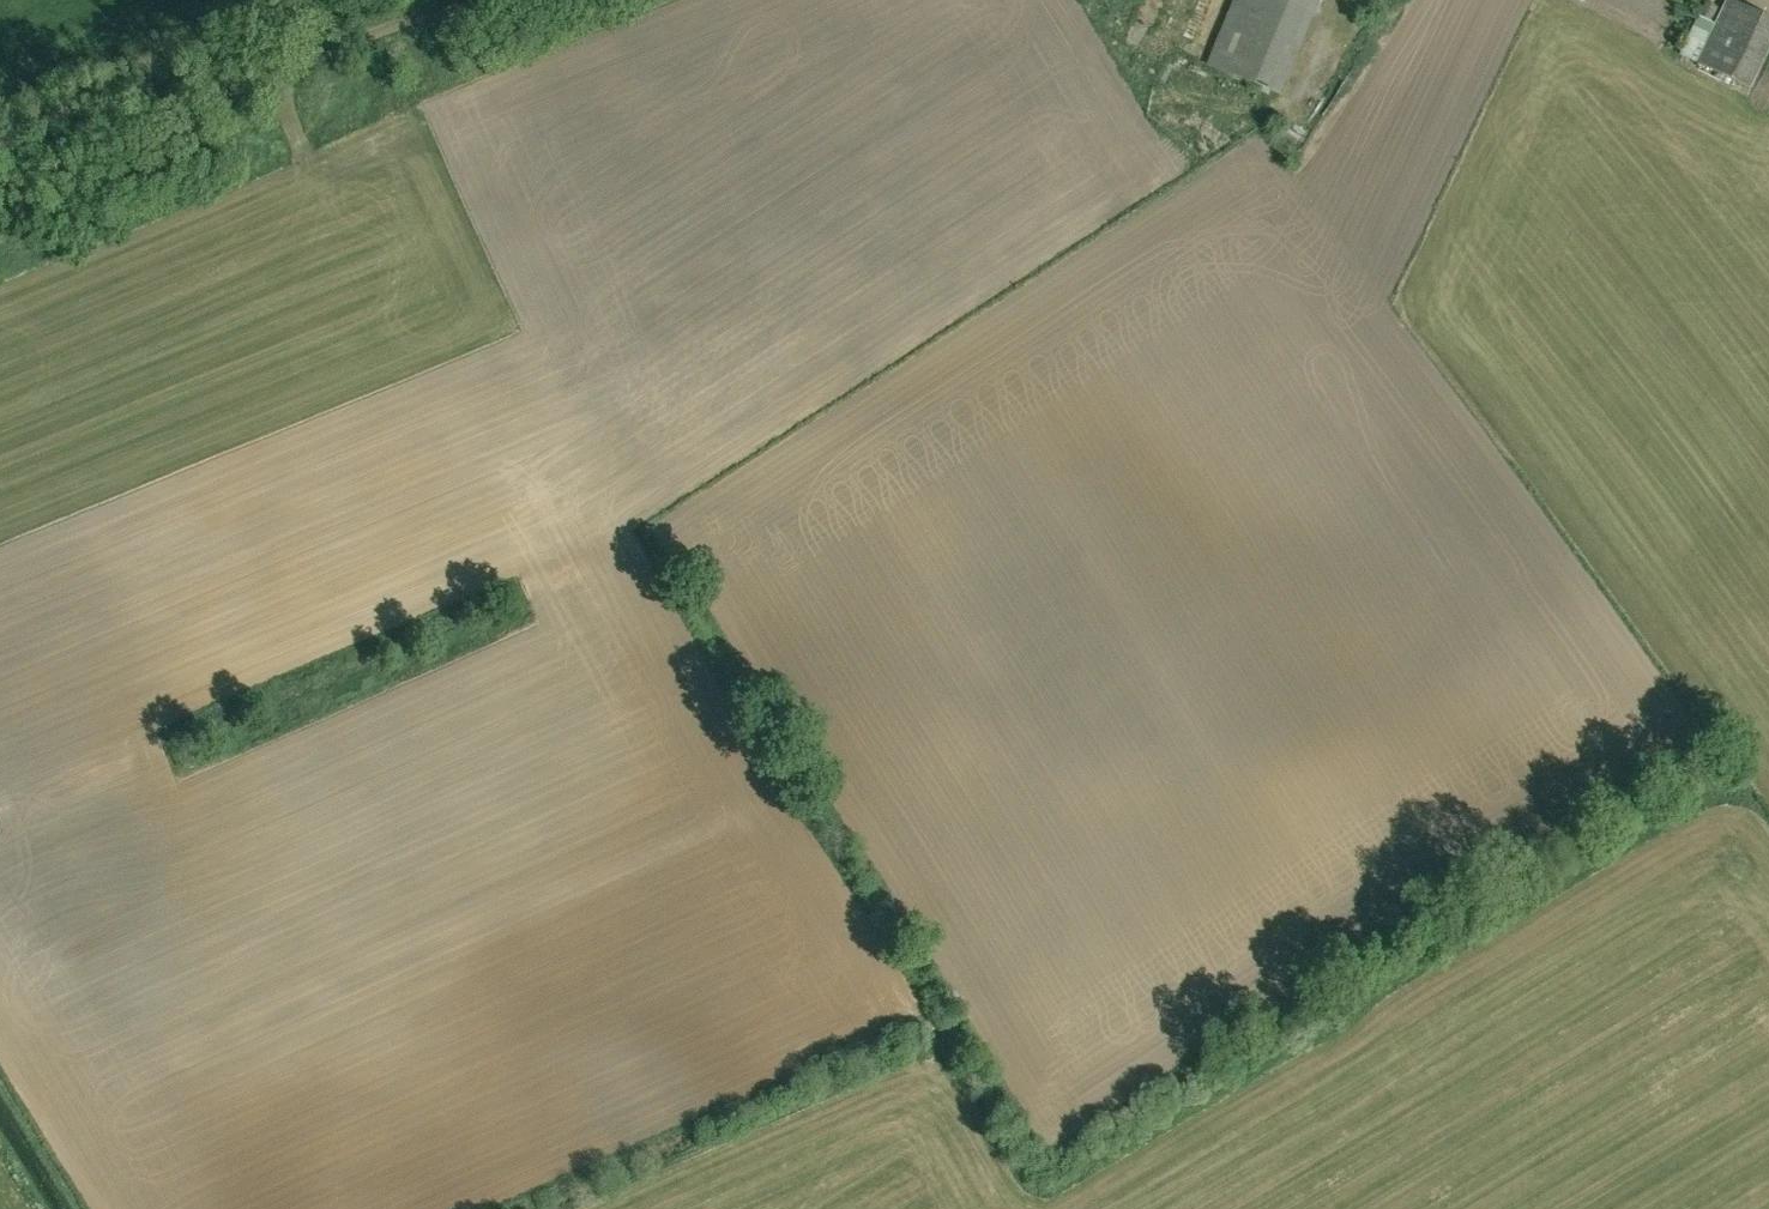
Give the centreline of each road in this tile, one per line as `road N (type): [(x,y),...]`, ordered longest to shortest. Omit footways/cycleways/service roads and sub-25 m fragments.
road 1 (track): [(461,0),(0,186)]

